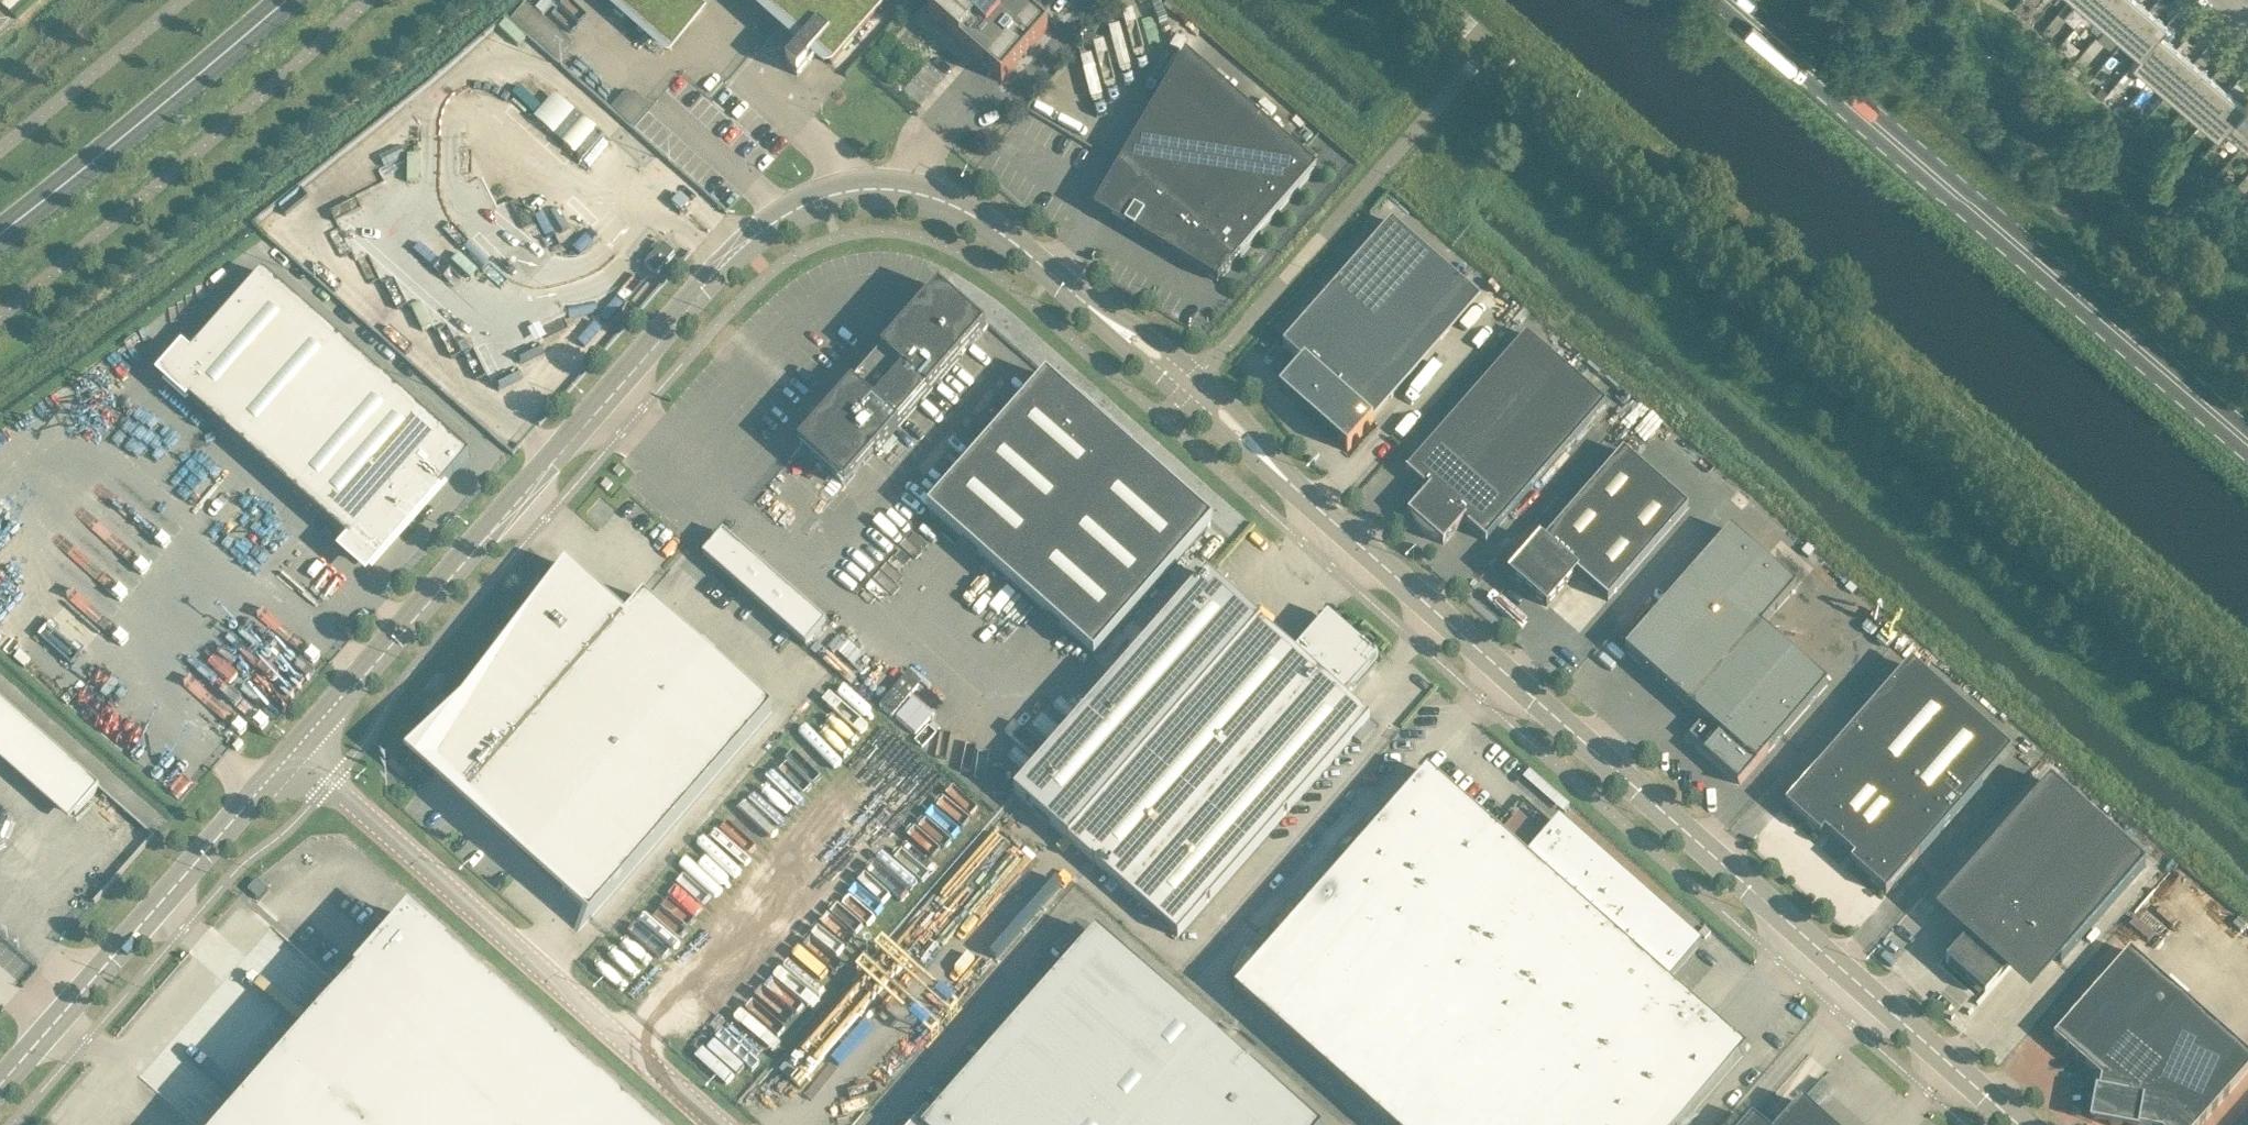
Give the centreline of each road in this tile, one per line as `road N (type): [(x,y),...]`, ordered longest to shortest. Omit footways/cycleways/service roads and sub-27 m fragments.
road 1 (unclassified): [(2016,1124),(1230,428),(995,230),(916,190),(832,197),(754,228),(296,752)]
road 2 (tertiary): [(2247,705),(1435,0)]
road 3 (primary): [(2247,446),(1727,0)]
road 4 (unclassified): [(296,752),(718,1124)]
road 5 (unclassified): [(2247,368),(1864,43),(1824,0)]
road 6 (unclassified): [(296,752),(0,1088)]
road 7 (secondary): [(0,237),(286,0)]

